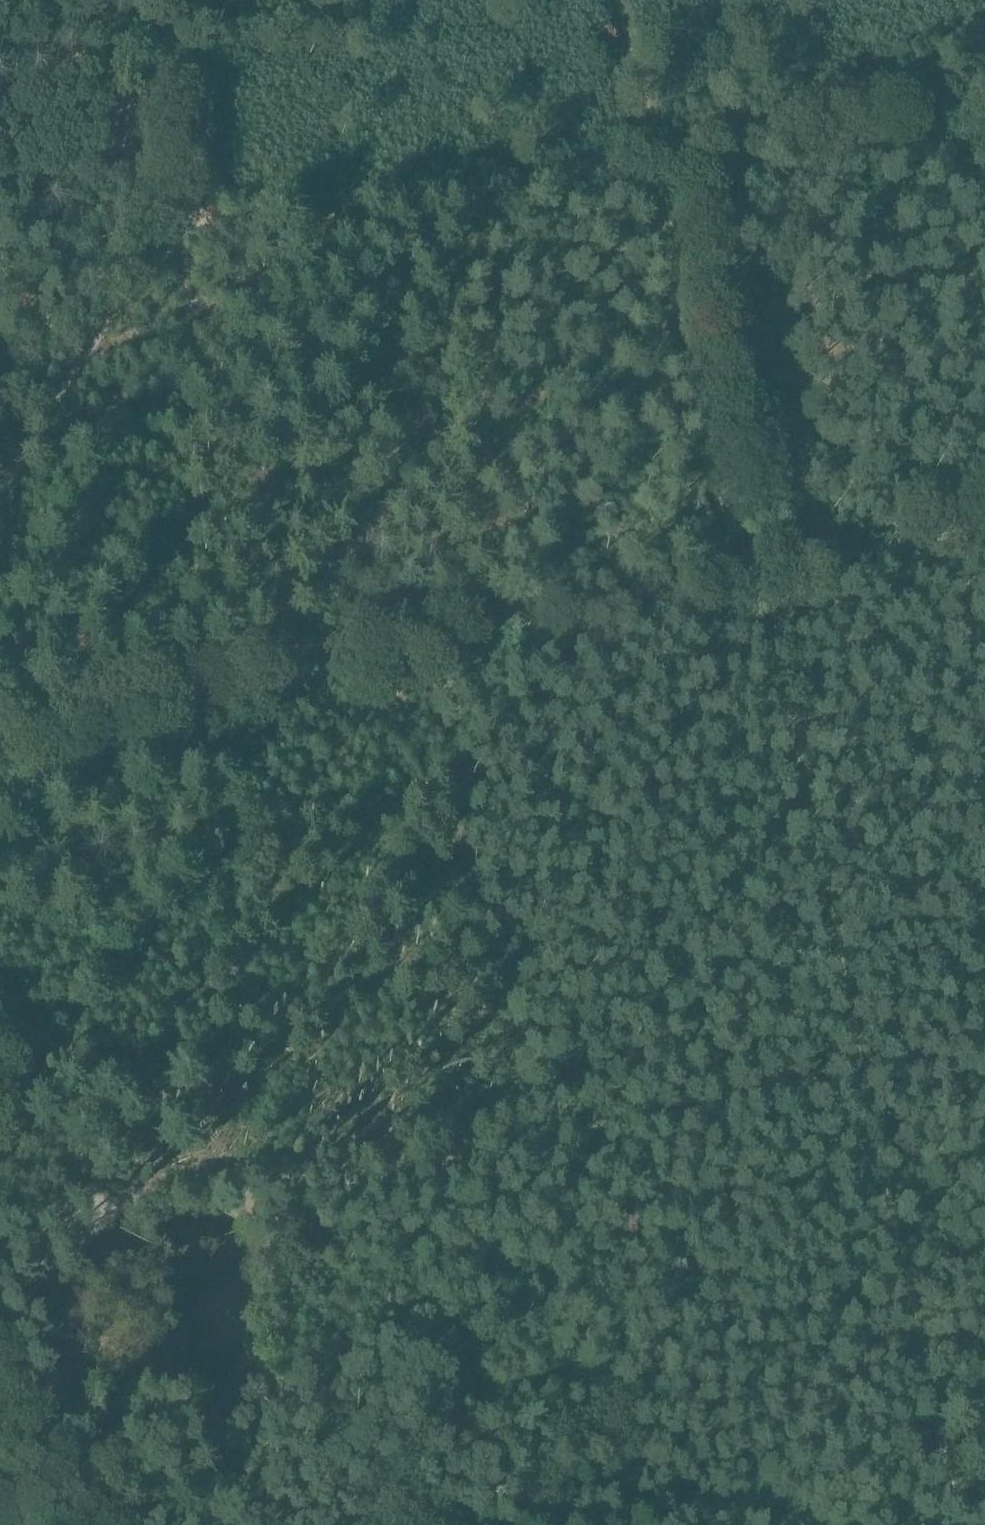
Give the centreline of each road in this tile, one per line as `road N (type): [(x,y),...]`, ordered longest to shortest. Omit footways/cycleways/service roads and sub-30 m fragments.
road 1 (track): [(968,1524),(667,163),(649,134),(638,79),(608,0)]
road 2 (track): [(984,122),(189,231),(171,0)]
road 3 (track): [(984,532),(0,754)]
road 4 (track): [(249,1190),(300,1268),(358,1423),(486,1524)]
road 5 (track): [(189,231),(162,244),(29,434),(0,515)]

